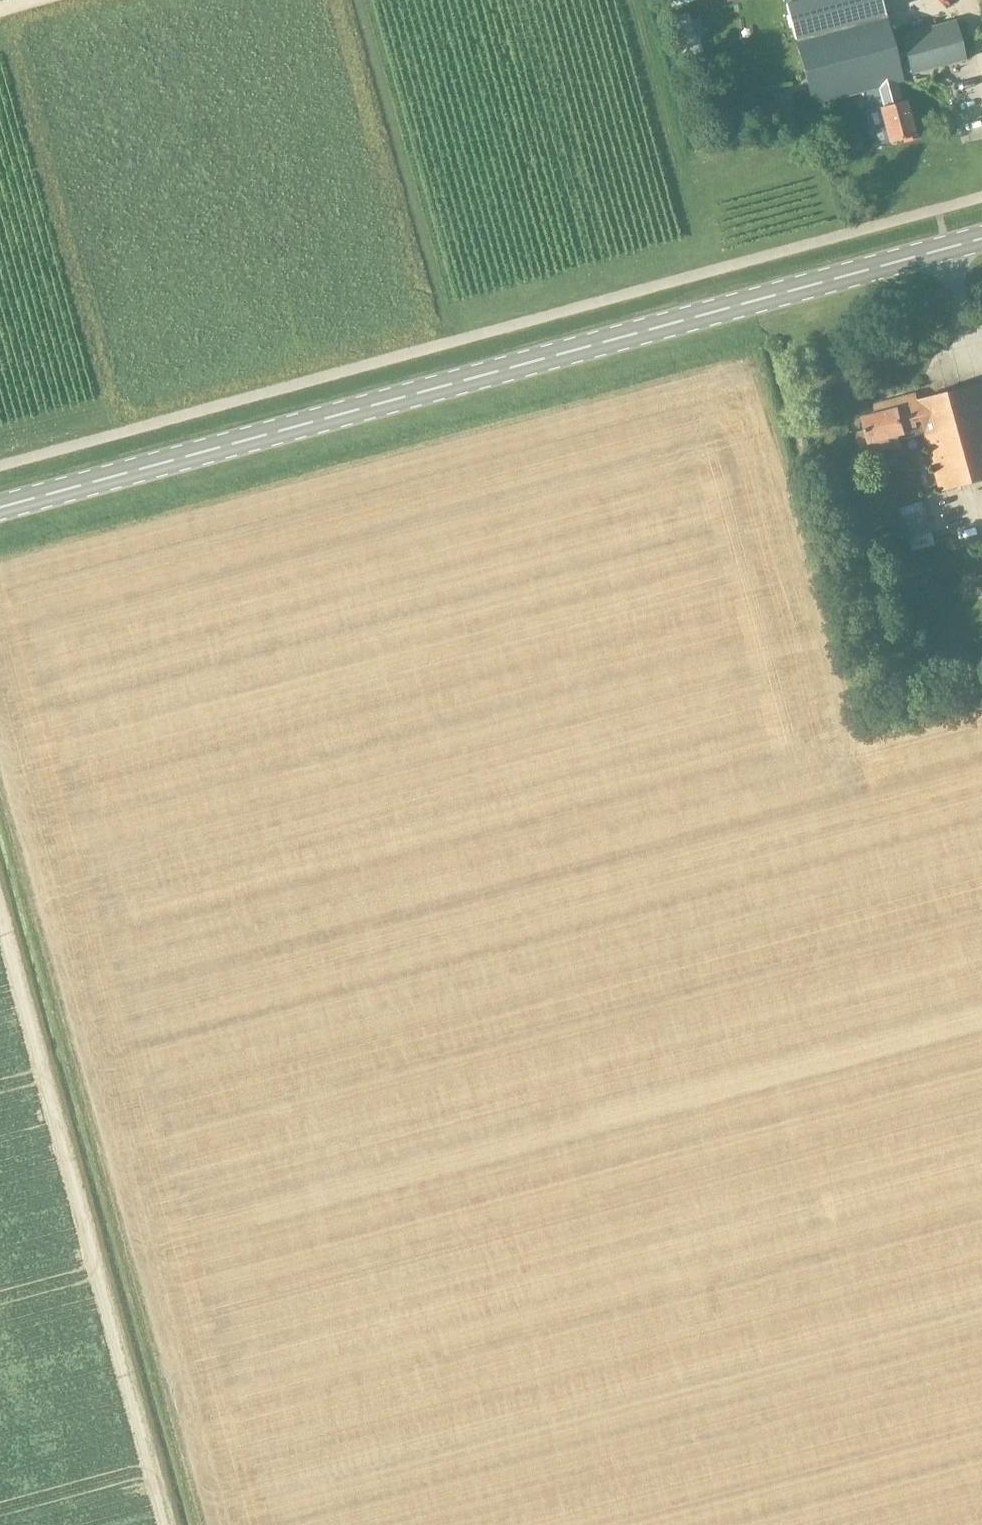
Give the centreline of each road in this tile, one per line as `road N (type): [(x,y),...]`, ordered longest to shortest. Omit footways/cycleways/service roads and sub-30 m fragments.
road 1 (primary): [(0,508),(981,239)]

